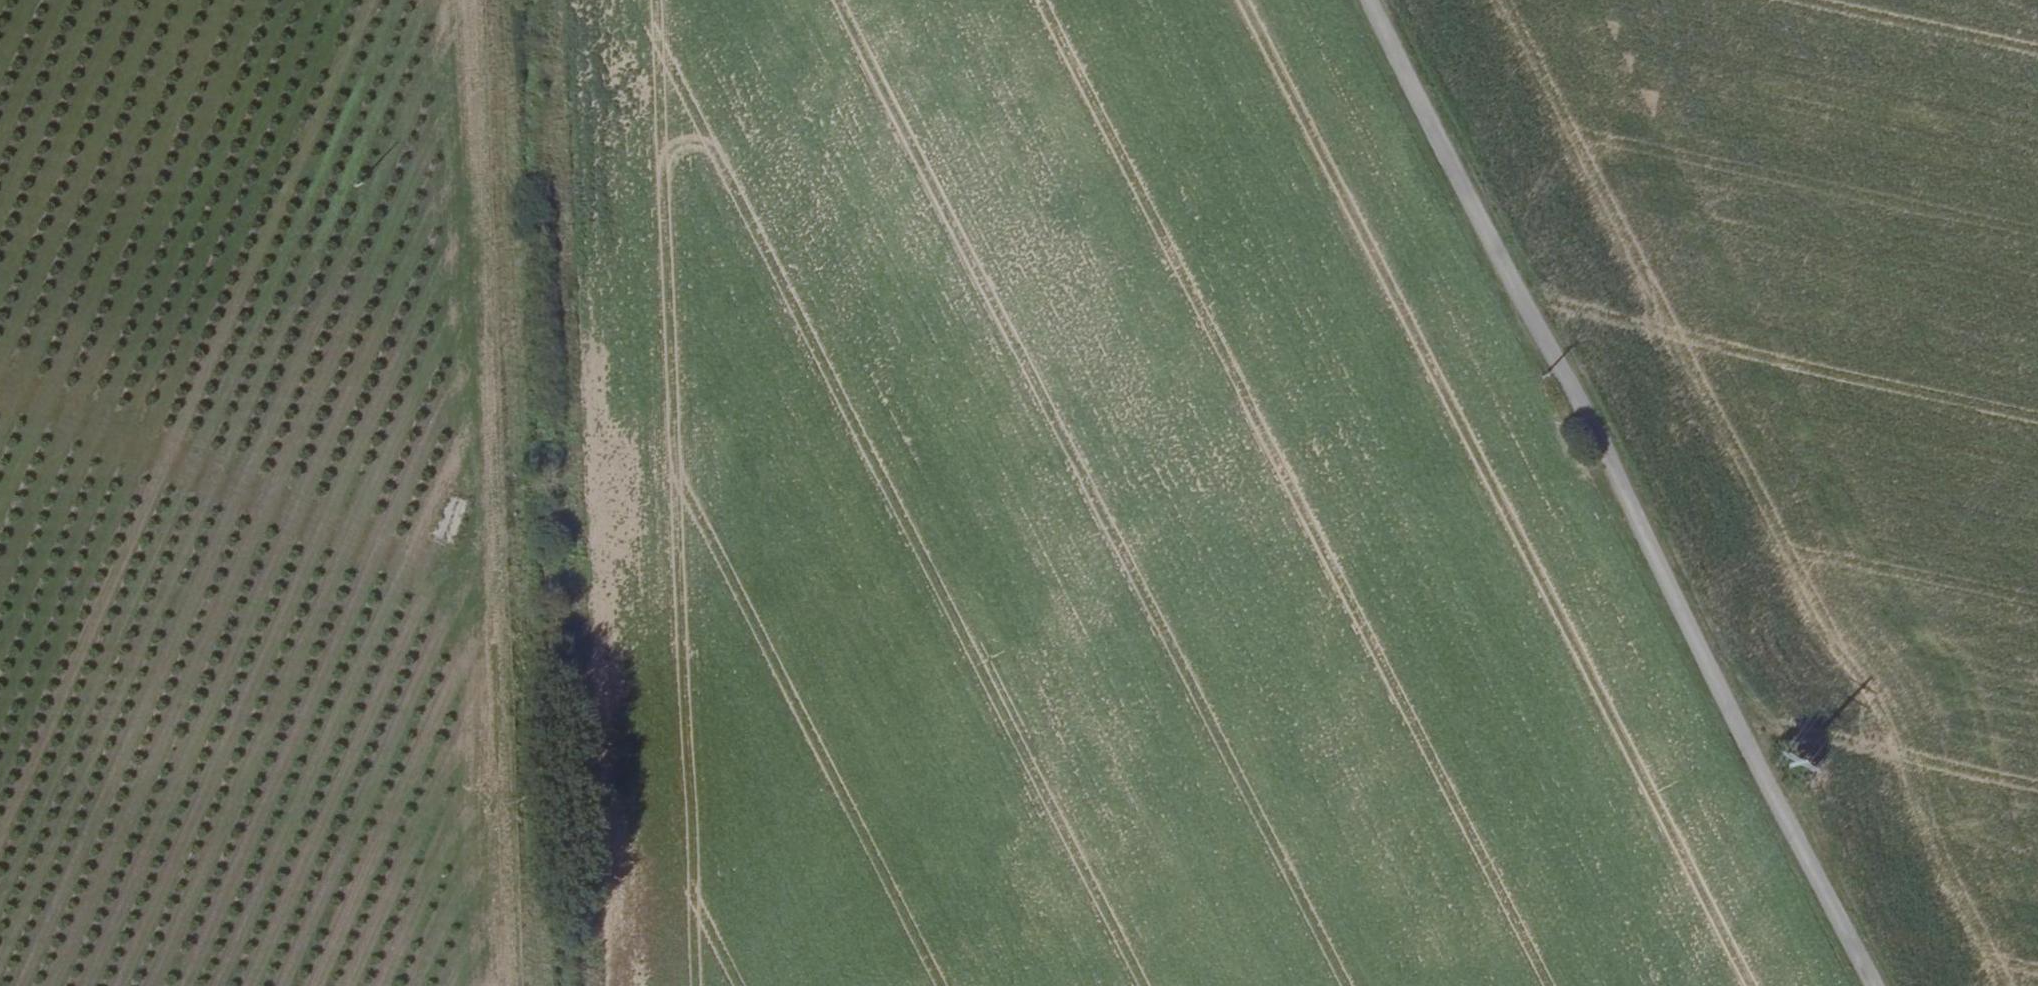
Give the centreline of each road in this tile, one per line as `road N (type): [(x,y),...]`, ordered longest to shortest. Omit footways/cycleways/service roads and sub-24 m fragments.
road 1 (track): [(1877,985),(1373,0)]

